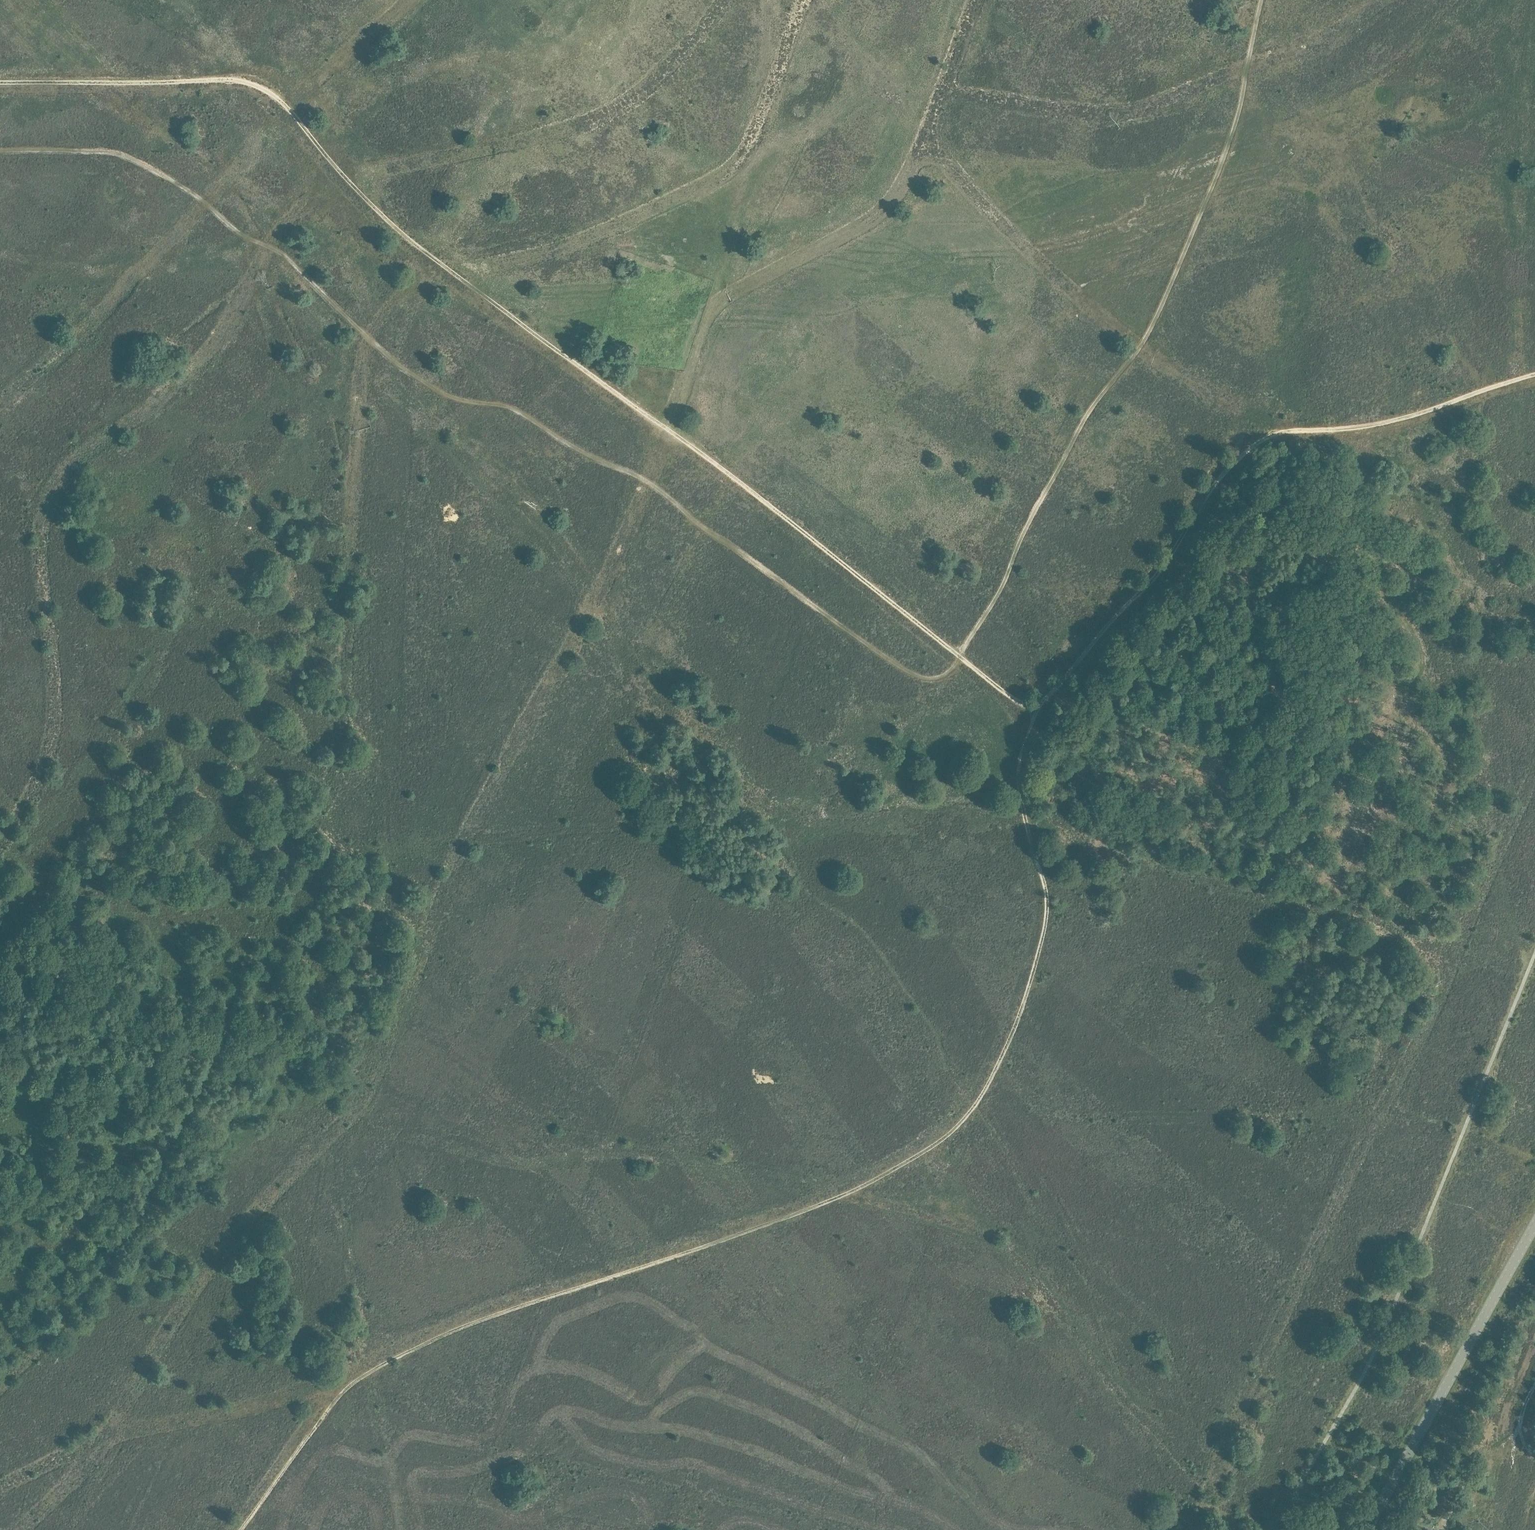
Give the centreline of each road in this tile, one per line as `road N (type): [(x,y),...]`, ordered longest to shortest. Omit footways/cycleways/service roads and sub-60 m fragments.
road 1 (track): [(241,1529),(357,1381),(525,1305),(822,1205),(947,1136),(998,1066),(1047,916),(1019,780),(1037,709)]
road 2 (track): [(0,83),(237,80),(269,91),(402,232),(1037,709)]
road 3 (track): [(1037,709),(1157,575),(1210,491),(1252,447),(1291,431),(1396,420),(1534,375)]
road 4 (tertiary): [(1367,1529),(1534,1225)]

